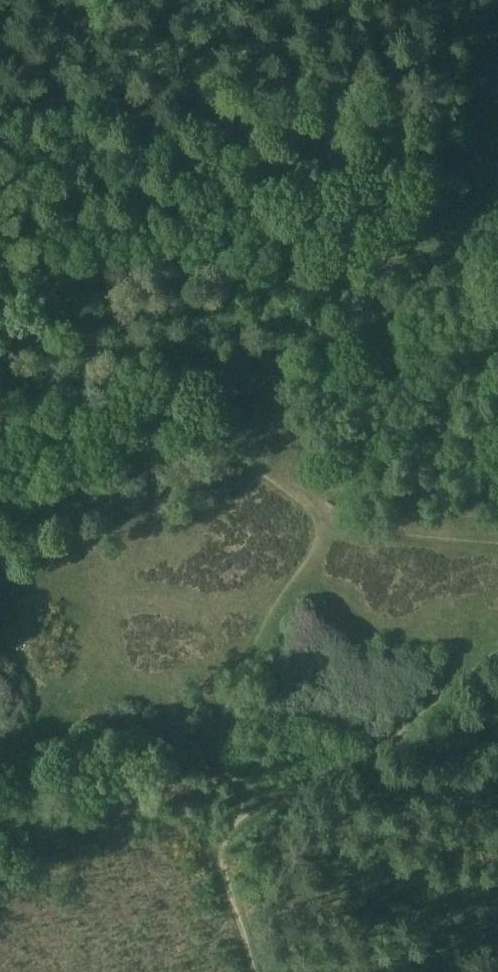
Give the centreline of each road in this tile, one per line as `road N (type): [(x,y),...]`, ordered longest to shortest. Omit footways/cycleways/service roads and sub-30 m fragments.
road 1 (track): [(0,245),(307,258),(395,255),(497,234)]
road 2 (track): [(497,646),(362,759),(226,831),(220,860),(255,971)]
road 3 (track): [(335,523),(261,471),(175,388),(108,288),(96,250)]
road 4 (track): [(253,812),(225,761),(227,719),(280,599),(335,523)]

